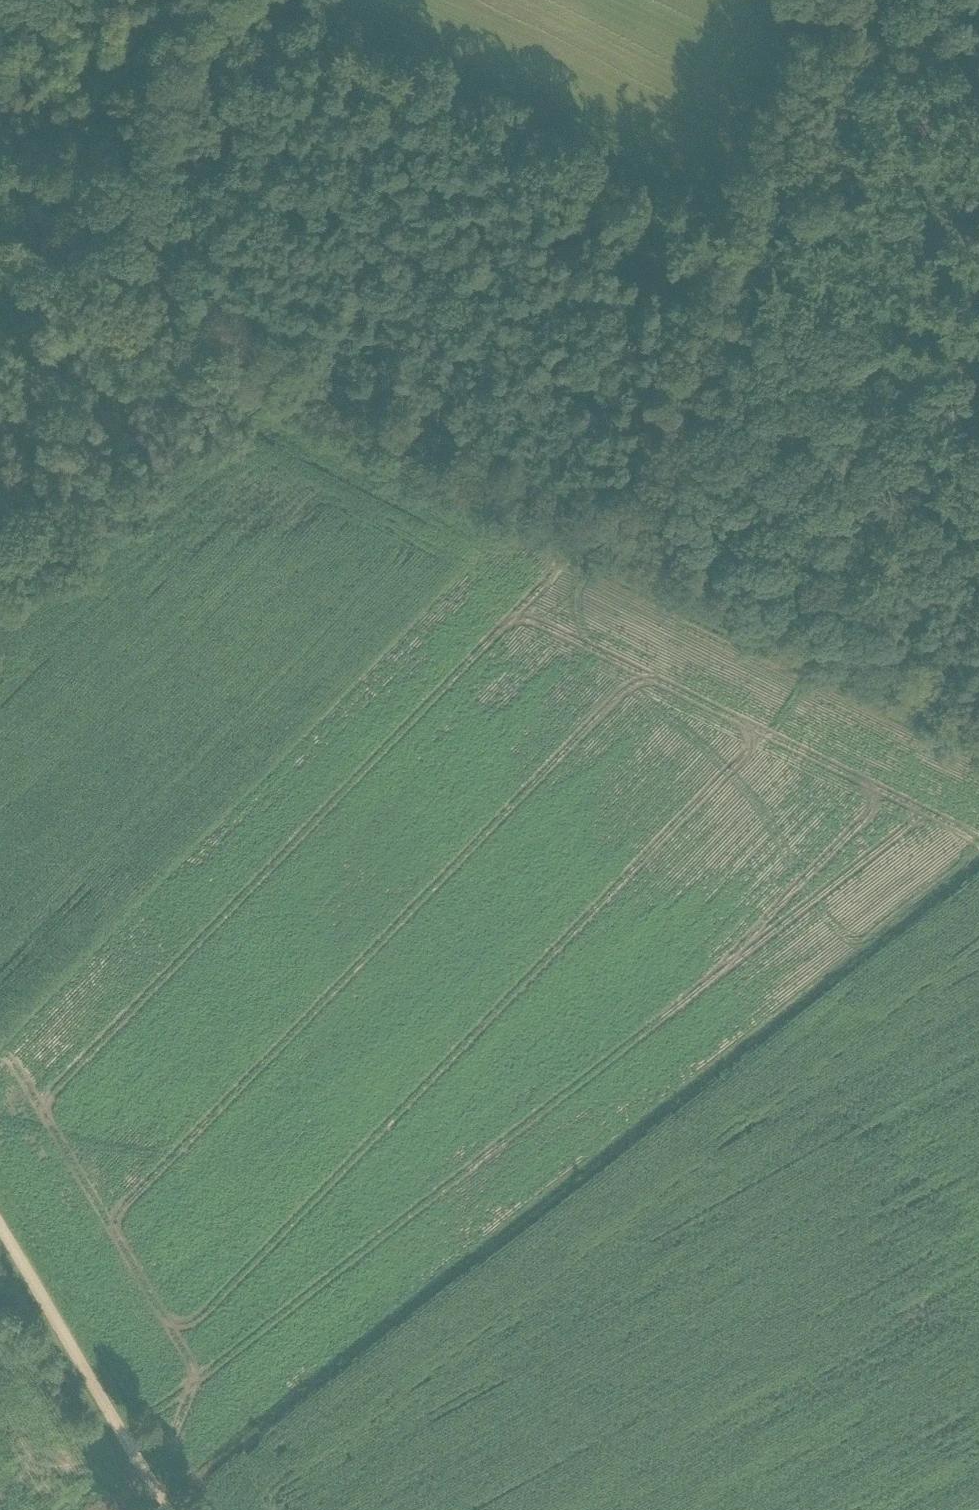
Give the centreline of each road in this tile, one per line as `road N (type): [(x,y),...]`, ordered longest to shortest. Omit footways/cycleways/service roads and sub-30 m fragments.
road 1 (track): [(273,0),(262,23),(978,375)]
road 2 (track): [(164,1509),(0,1230)]

